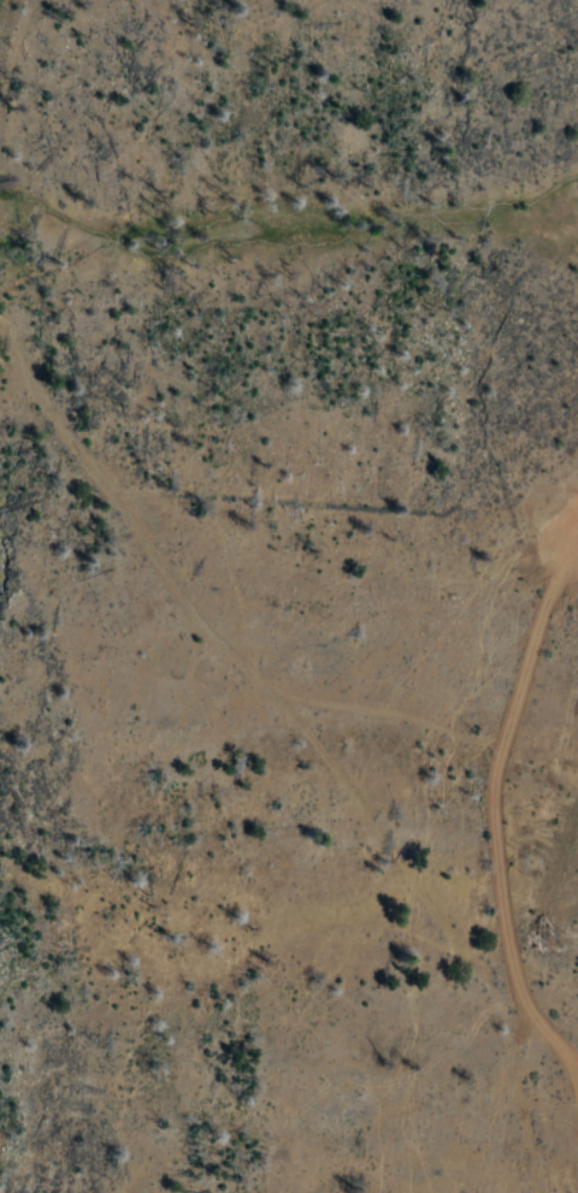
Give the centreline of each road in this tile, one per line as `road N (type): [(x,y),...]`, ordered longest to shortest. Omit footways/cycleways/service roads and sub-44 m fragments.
road 1 (residential): [(0,345),(116,497),(210,640),(272,693),(493,738)]
road 2 (track): [(272,693),(489,990),(520,1011)]
road 3 (residential): [(564,1053),(520,1011),(500,923),(493,738)]
road 4 (residential): [(493,738),(577,505)]

